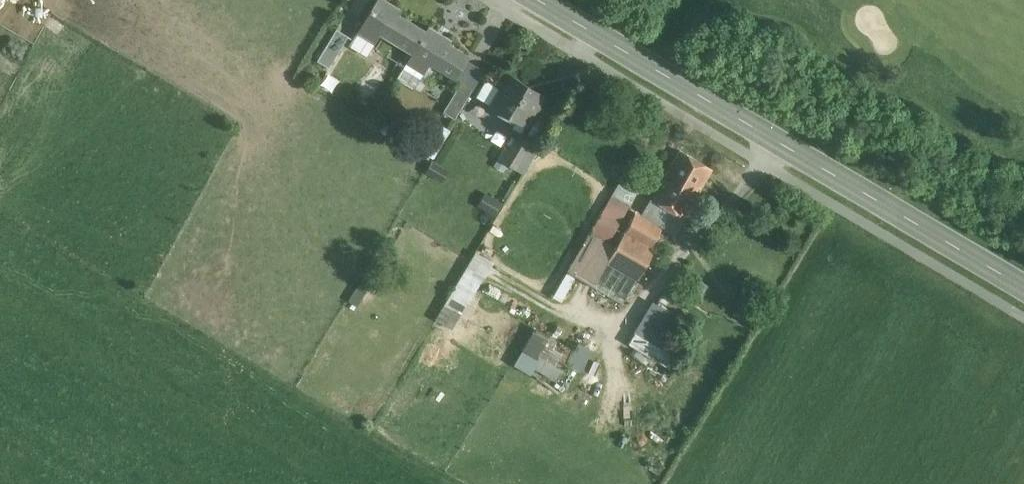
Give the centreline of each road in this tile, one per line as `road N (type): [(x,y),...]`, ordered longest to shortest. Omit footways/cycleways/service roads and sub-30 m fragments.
road 1 (secondary): [(1023,288),(538,0)]

